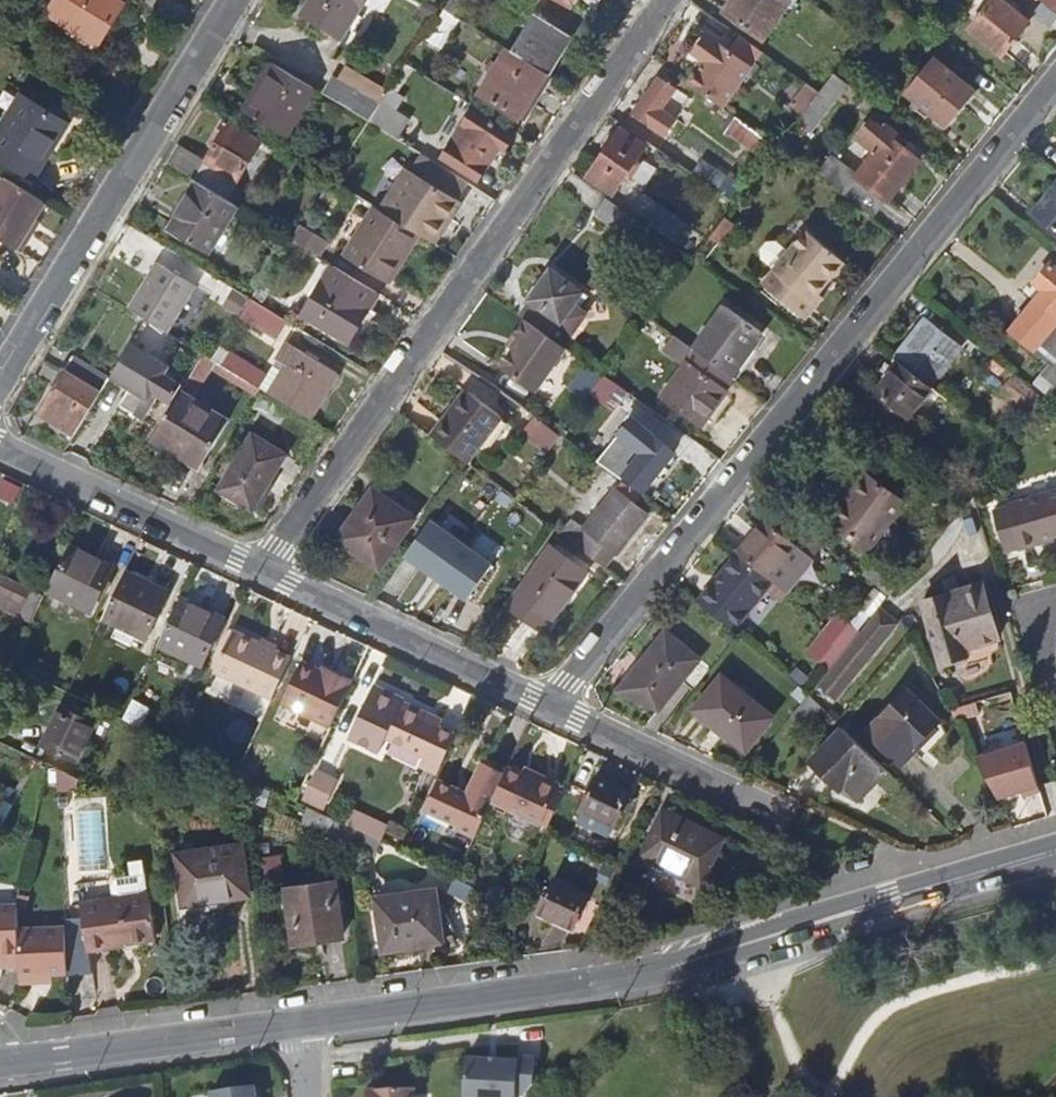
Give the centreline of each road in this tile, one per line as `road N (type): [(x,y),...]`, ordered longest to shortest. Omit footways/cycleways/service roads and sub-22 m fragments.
road 1 (residential): [(1055,83),(554,705)]
road 2 (secondary): [(303,1022),(652,970),(1055,853)]
road 3 (residential): [(263,569),(667,0)]
road 4 (residential): [(0,386),(235,0)]
road 5 (residential): [(554,705),(263,569)]
road 6 (secondary): [(8,1062),(303,1022)]
road 7 (residential): [(263,569),(0,443)]
road 8 (residential): [(816,808),(554,705)]
road 9 (residential): [(1055,595),(1039,614),(1038,640),(1055,708)]

